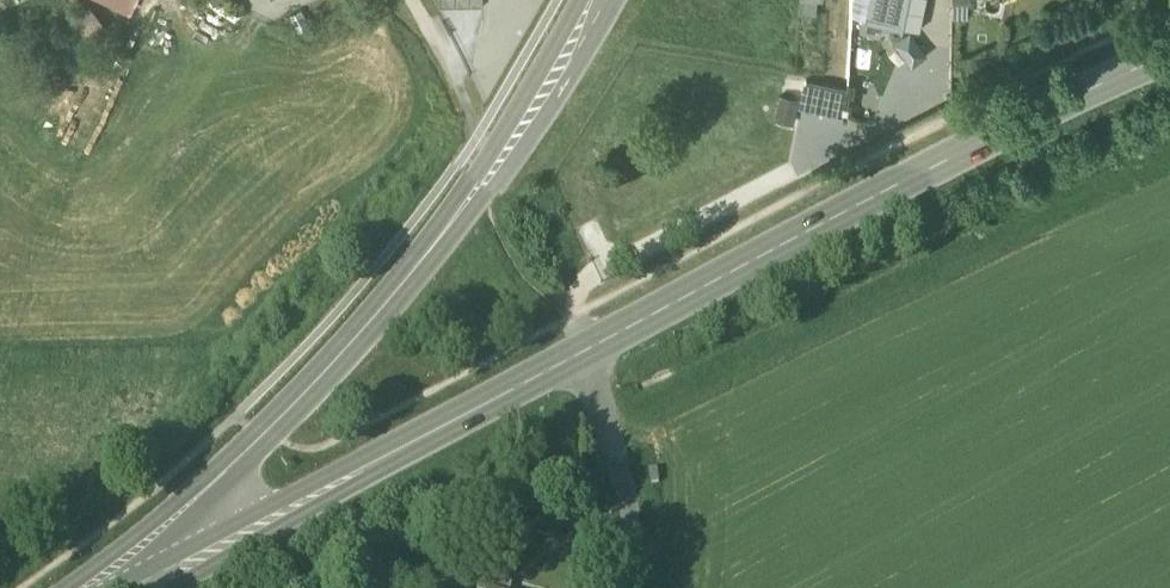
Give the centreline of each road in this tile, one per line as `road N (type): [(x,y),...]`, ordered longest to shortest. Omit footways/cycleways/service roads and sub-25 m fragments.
road 1 (secondary): [(596,0),(458,220),(340,356),(114,587)]
road 2 (secondary): [(1169,54),(586,349)]
road 3 (secondary): [(586,349),(133,587)]
road 4 (residential): [(586,349),(639,510),(626,587)]

